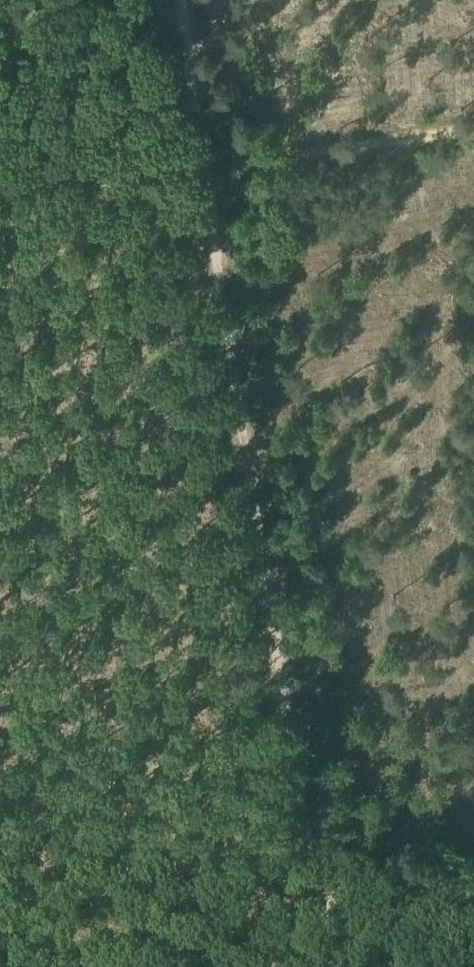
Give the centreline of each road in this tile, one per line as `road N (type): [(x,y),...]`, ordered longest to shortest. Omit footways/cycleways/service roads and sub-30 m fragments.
road 1 (track): [(216,123),(310,744)]
road 2 (track): [(216,123),(473,83)]
road 3 (track): [(310,744),(343,966)]
road 4 (track): [(0,155),(198,125)]
road 5 (track): [(197,0),(216,123)]

